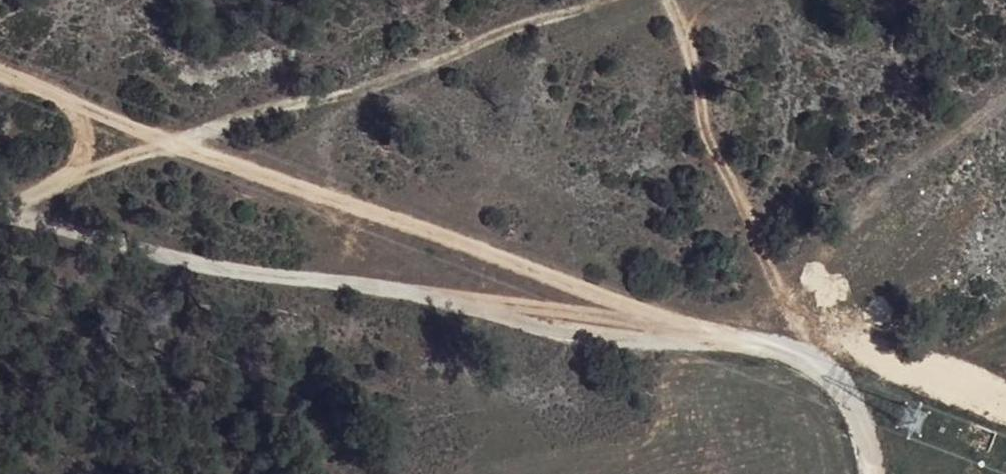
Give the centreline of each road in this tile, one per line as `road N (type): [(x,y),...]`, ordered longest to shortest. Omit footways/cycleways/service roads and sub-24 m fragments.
road 1 (track): [(0,59),(822,355),(859,386)]
road 2 (track): [(859,386),(529,313),(0,228)]

